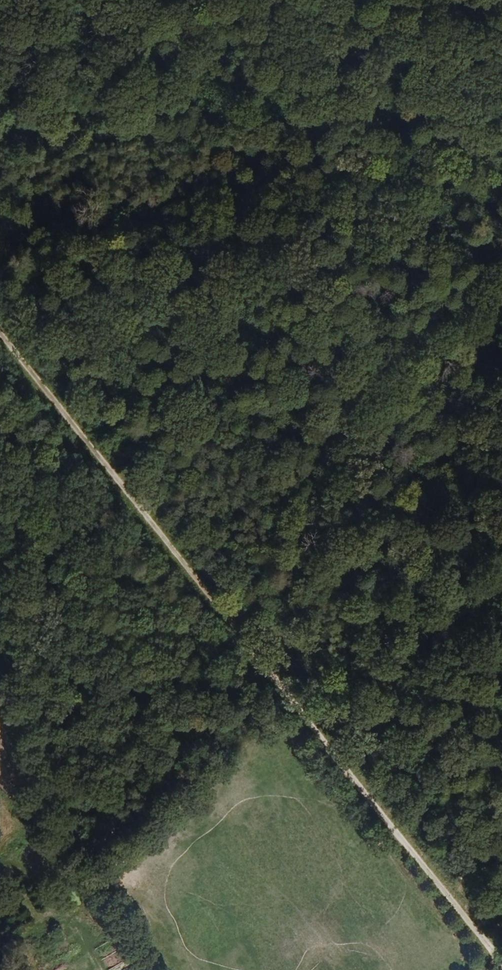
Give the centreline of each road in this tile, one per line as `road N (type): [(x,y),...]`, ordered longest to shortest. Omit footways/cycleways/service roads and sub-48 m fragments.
road 1 (track): [(0,343),(501,958)]
road 2 (track): [(0,162),(211,152),(341,166),(440,153),(501,157)]

